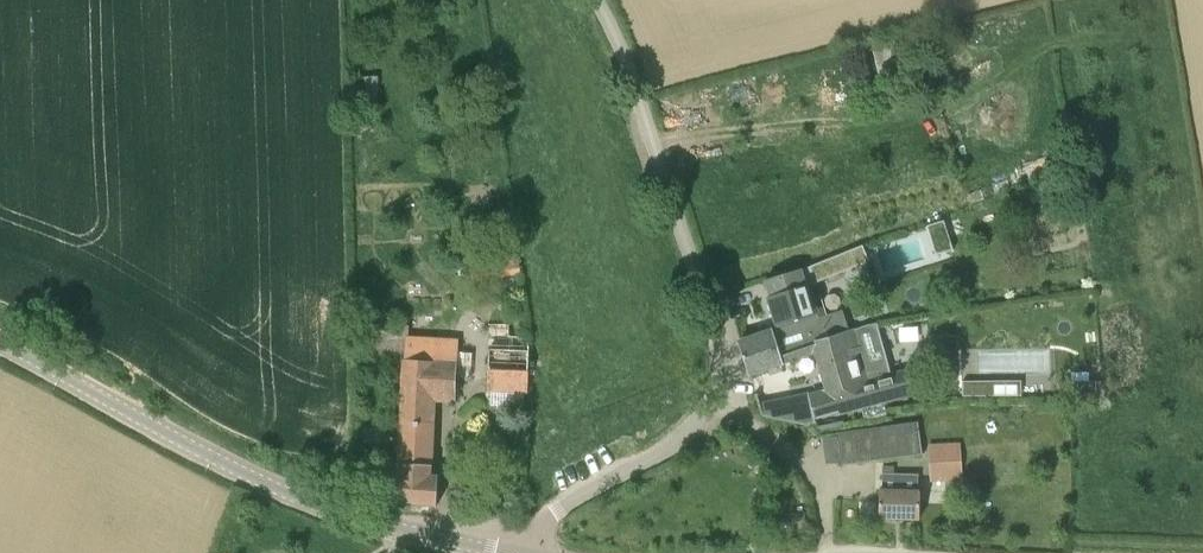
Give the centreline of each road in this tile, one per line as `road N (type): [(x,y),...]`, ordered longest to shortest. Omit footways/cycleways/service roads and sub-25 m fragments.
road 1 (tertiary): [(511,552),(312,502),(0,341)]

